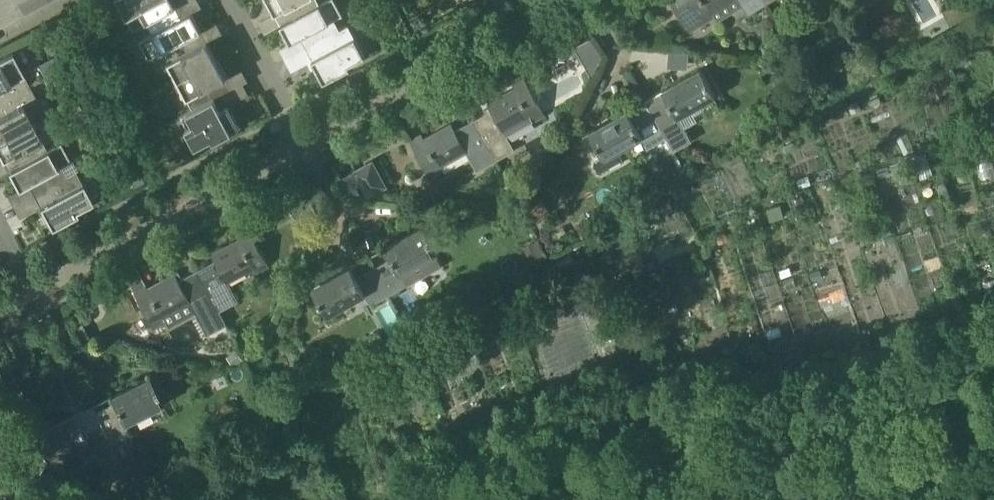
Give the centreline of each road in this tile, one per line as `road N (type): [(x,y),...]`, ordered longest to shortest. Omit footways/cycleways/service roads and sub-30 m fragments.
road 1 (unclassified): [(31,287),(304,144)]
road 2 (unclassified): [(304,144),(564,0)]
road 3 (unclassified): [(304,144),(227,0)]

